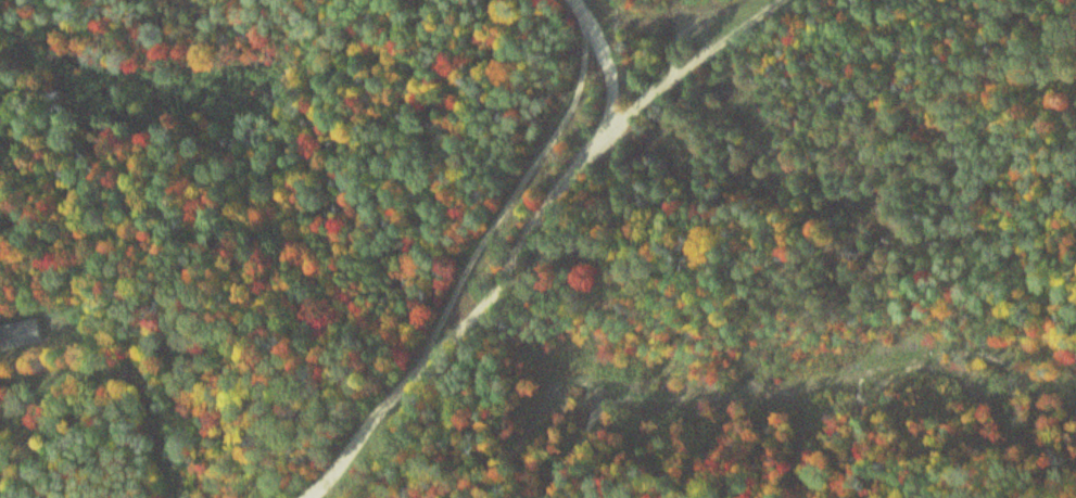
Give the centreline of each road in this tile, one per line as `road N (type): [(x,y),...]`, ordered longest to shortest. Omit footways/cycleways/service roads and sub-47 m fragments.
road 1 (residential): [(308,497),(504,294),(621,119),(613,39),(587,0)]

